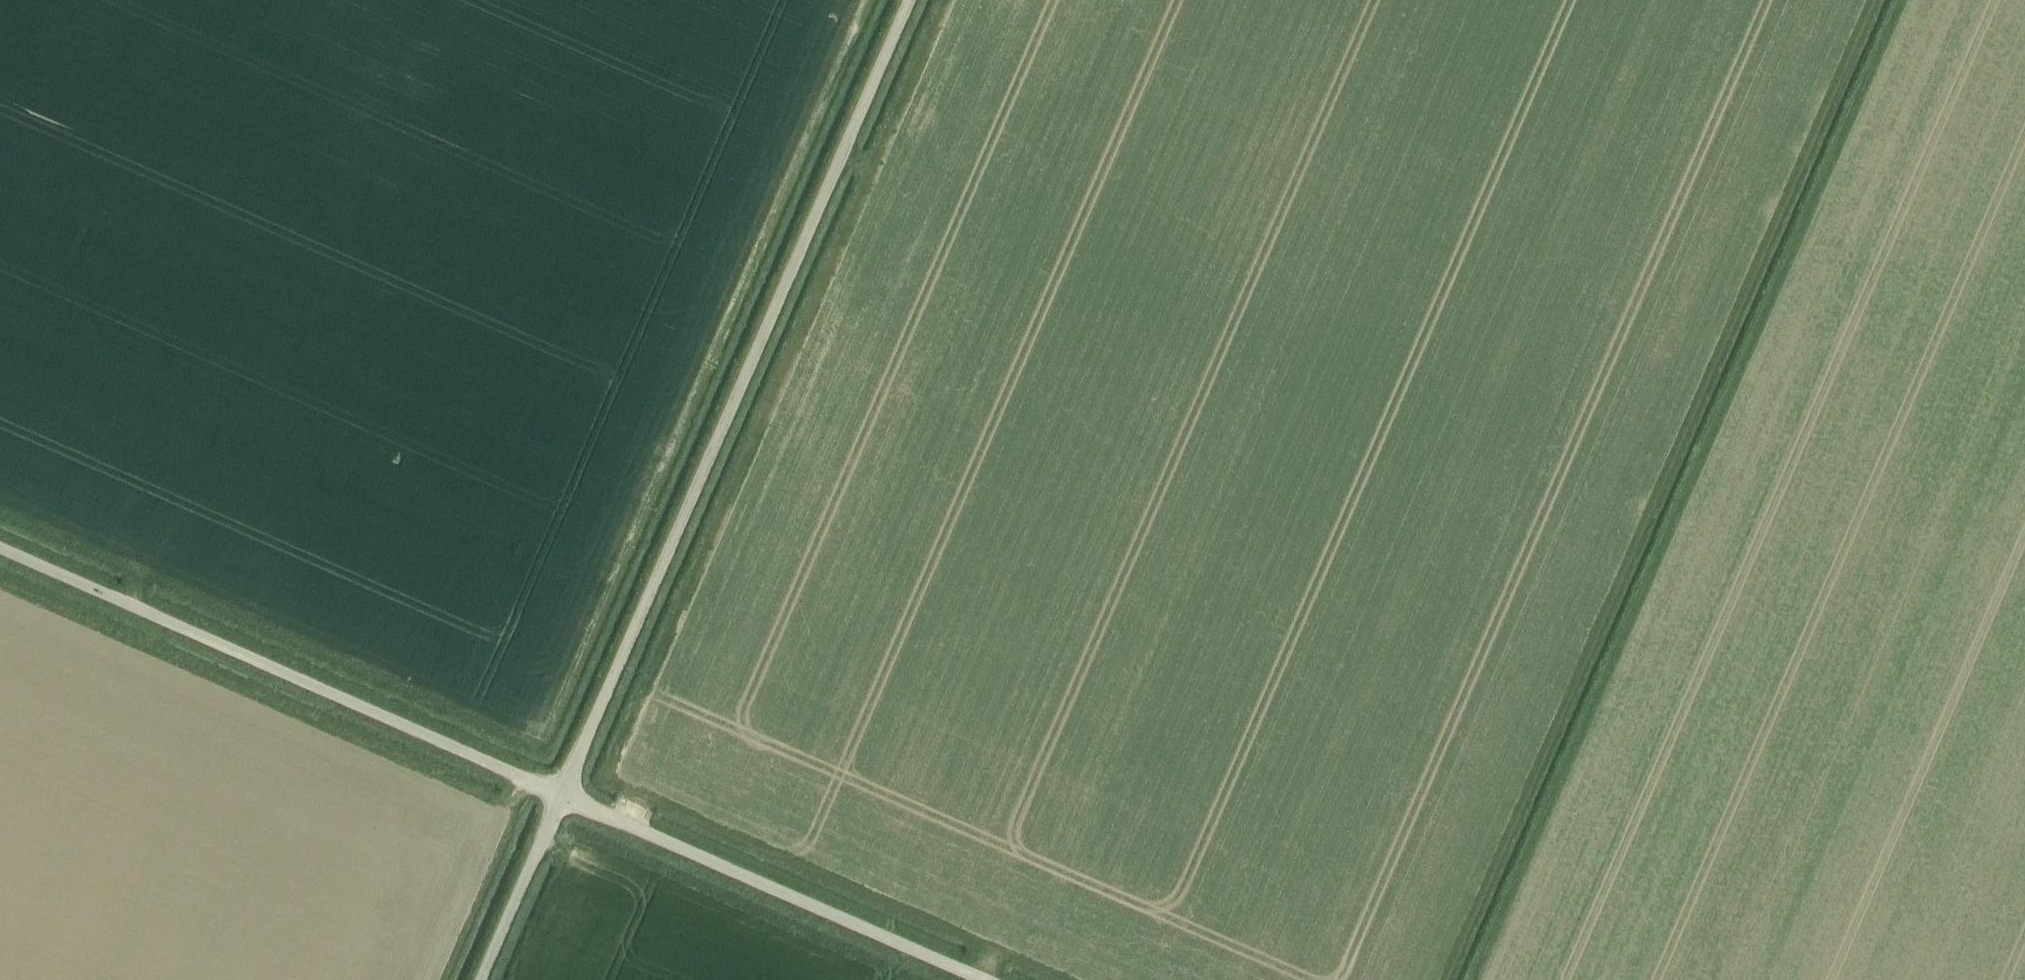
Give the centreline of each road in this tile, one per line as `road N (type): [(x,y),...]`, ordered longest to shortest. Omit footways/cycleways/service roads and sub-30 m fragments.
road 1 (unclassified): [(576,795),(924,0)]
road 2 (unclassified): [(576,795),(0,549)]
road 3 (unclassified): [(1008,979),(576,795)]
road 4 (unclassified): [(495,979),(576,795)]

